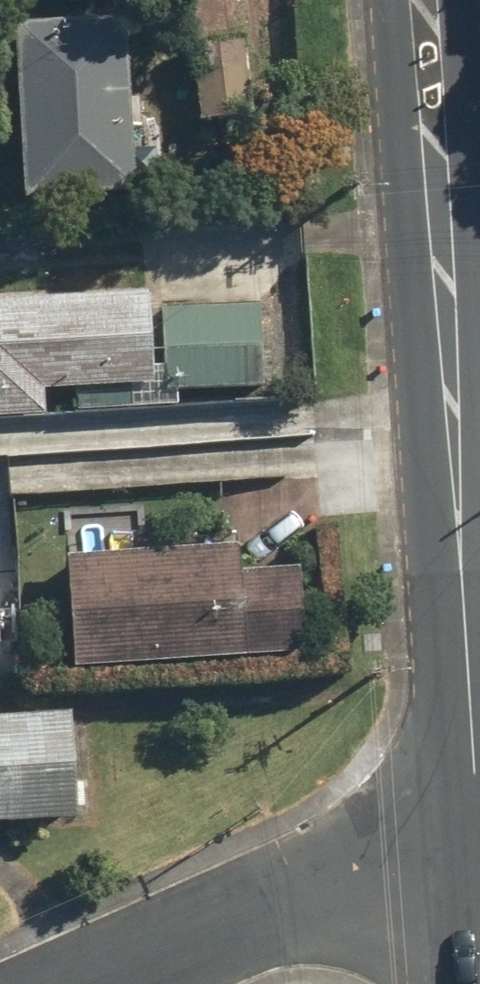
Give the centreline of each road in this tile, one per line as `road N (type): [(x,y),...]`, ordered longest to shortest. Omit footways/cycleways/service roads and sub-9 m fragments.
road 1 (tertiary): [(474,816),(443,238)]
road 2 (residential): [(474,816),(92,983)]
road 3 (tertiary): [(443,238),(426,0)]

